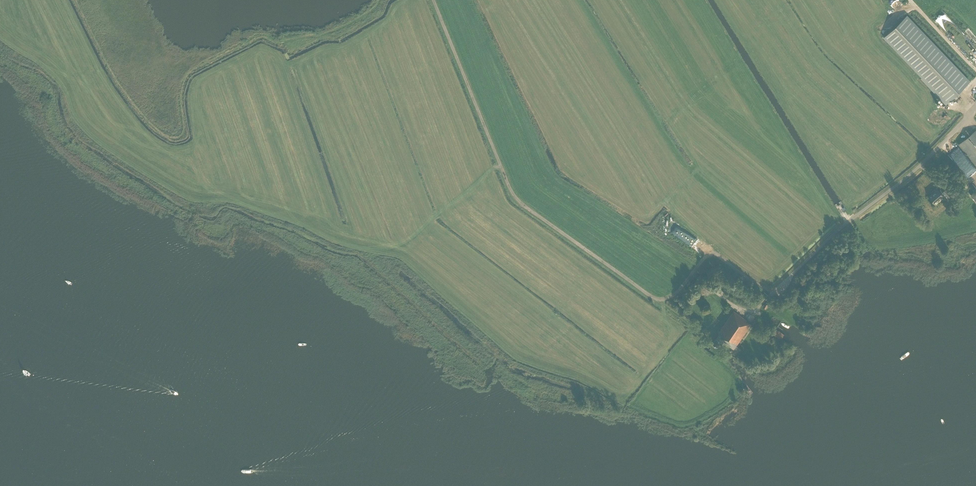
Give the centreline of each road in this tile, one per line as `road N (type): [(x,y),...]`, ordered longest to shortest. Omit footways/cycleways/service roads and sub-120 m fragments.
road 1 (unclassified): [(761,305),(975,111)]

